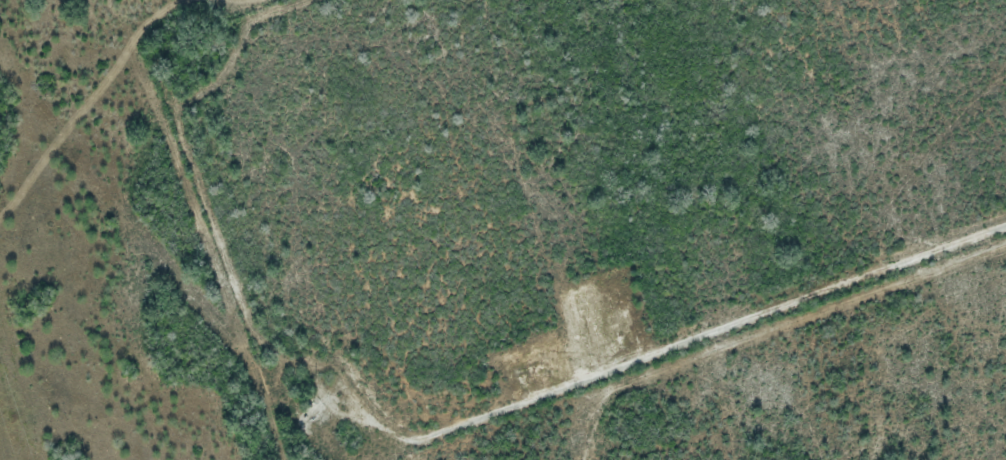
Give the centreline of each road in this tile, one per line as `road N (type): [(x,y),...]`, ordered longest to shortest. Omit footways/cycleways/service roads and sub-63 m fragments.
road 1 (track): [(1005,223),(426,434),(406,438),(349,405)]

